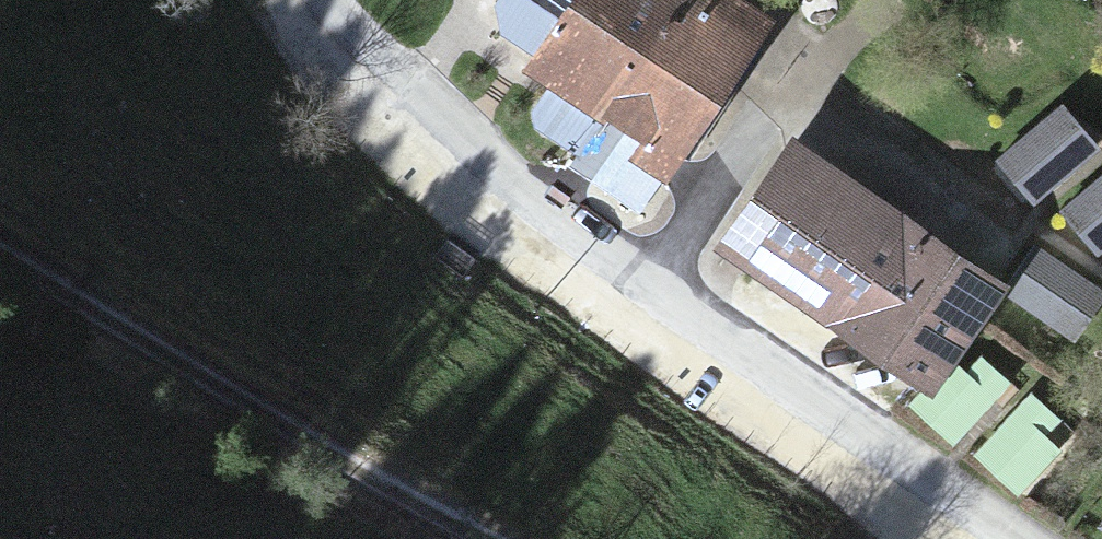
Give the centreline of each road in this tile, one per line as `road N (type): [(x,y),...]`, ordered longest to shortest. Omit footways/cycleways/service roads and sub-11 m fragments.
road 1 (unclassified): [(1013,538),(470,138),(323,0)]
road 2 (track): [(487,538),(229,394),(0,248)]

